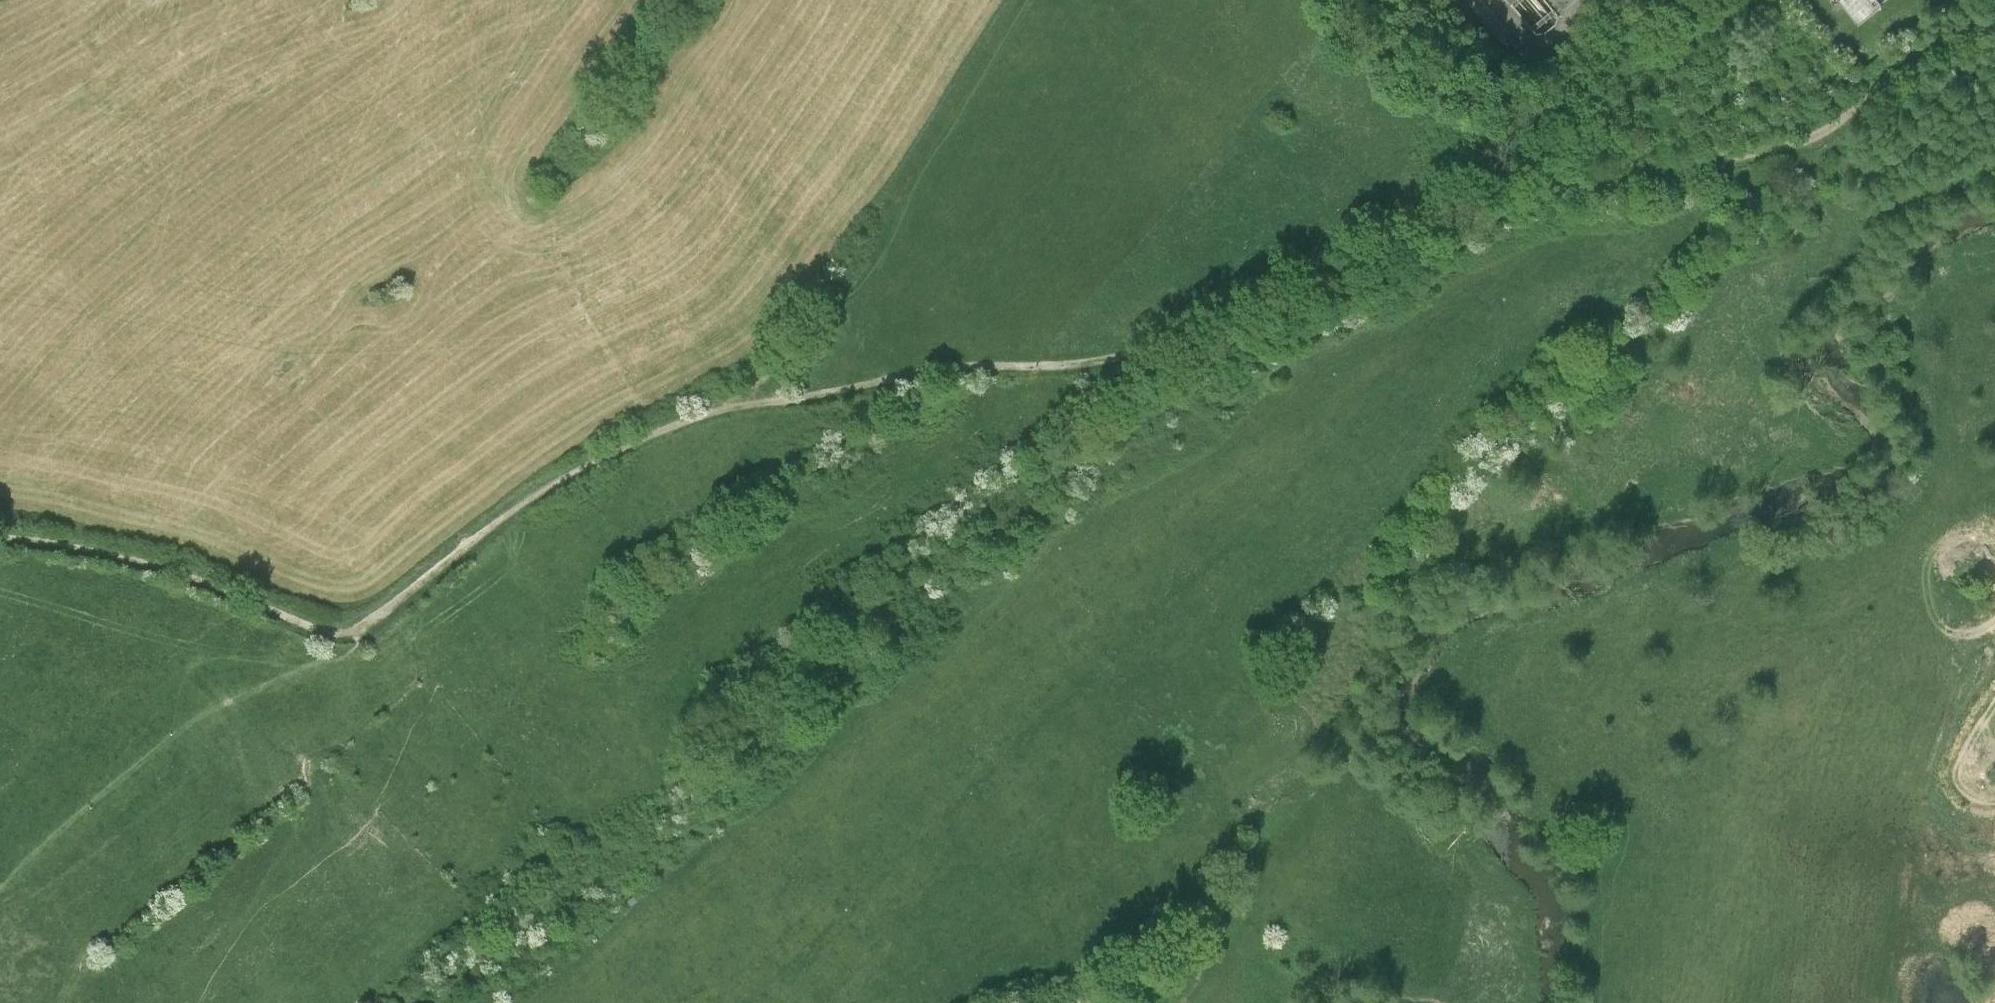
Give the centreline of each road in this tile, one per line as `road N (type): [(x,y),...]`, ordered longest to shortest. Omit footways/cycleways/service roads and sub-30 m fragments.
road 1 (track): [(365,626),(534,494),(662,427),(802,384),(955,364),(1128,360),(1383,268),(1532,186),(1809,137),(1846,121),(1934,48),(1994,21)]
road 2 (track): [(0,535),(37,534),(204,576),(327,631),(365,626)]

